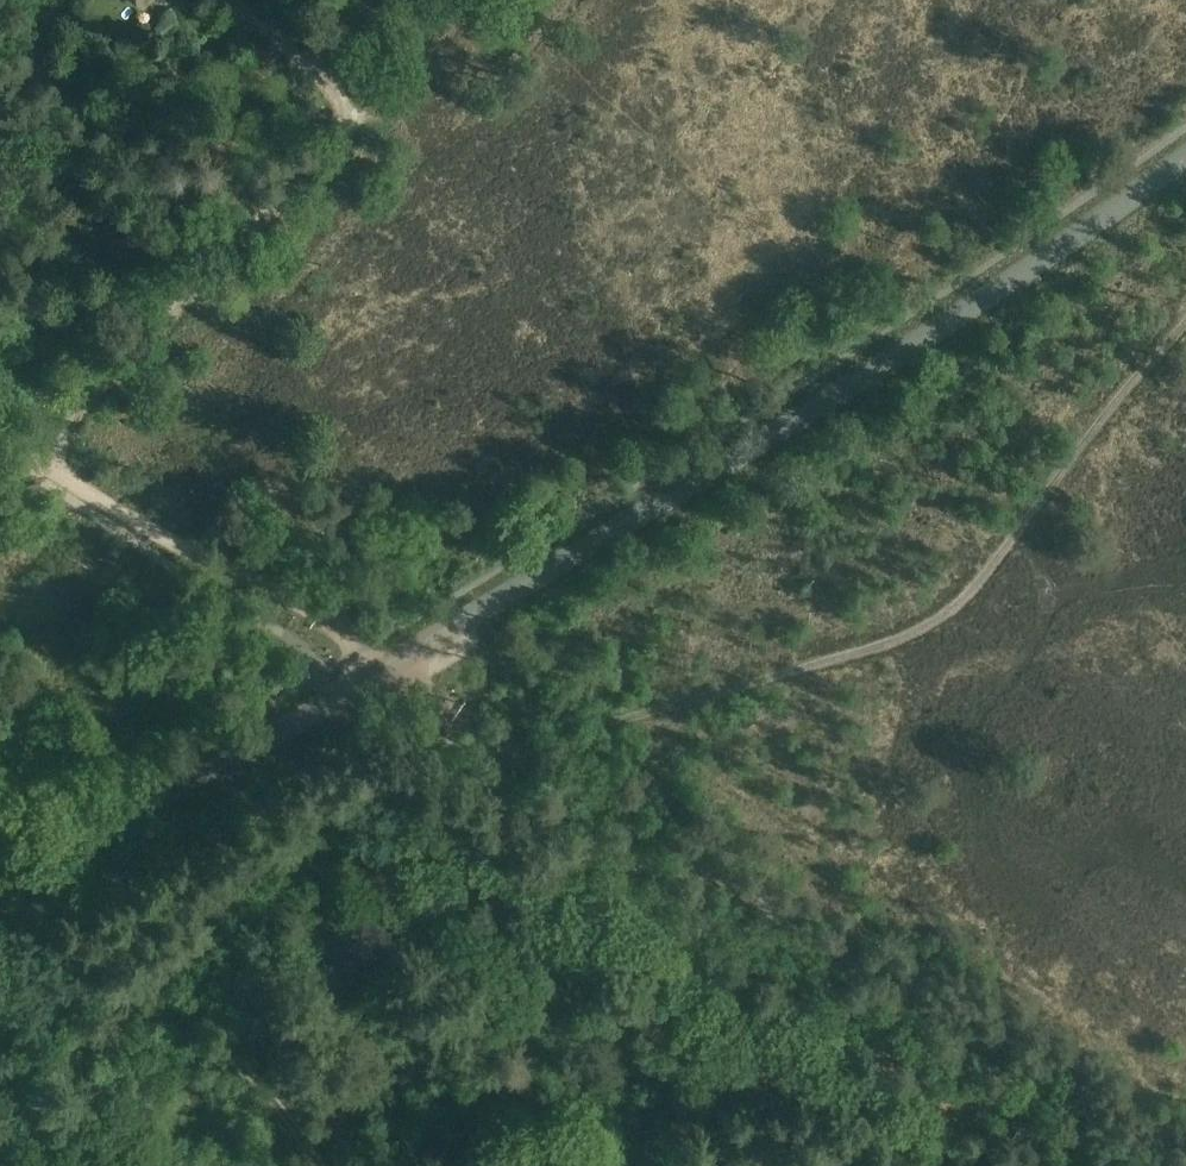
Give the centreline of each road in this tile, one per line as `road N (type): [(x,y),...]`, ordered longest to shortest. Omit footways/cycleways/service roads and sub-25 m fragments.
road 1 (tertiary): [(0,888),(334,699),(776,432),(1185,158)]
road 2 (track): [(523,755),(932,624),(966,598),(1121,395),(1185,323)]
road 3 (track): [(1177,1165),(523,755)]
road 4 (track): [(33,476),(84,409),(340,127),(342,112),(328,87),(238,0)]
road 5 (track): [(523,755),(311,609),(176,544),(0,437)]
road 6 (track): [(26,875),(56,917),(240,1064),(320,1165)]

